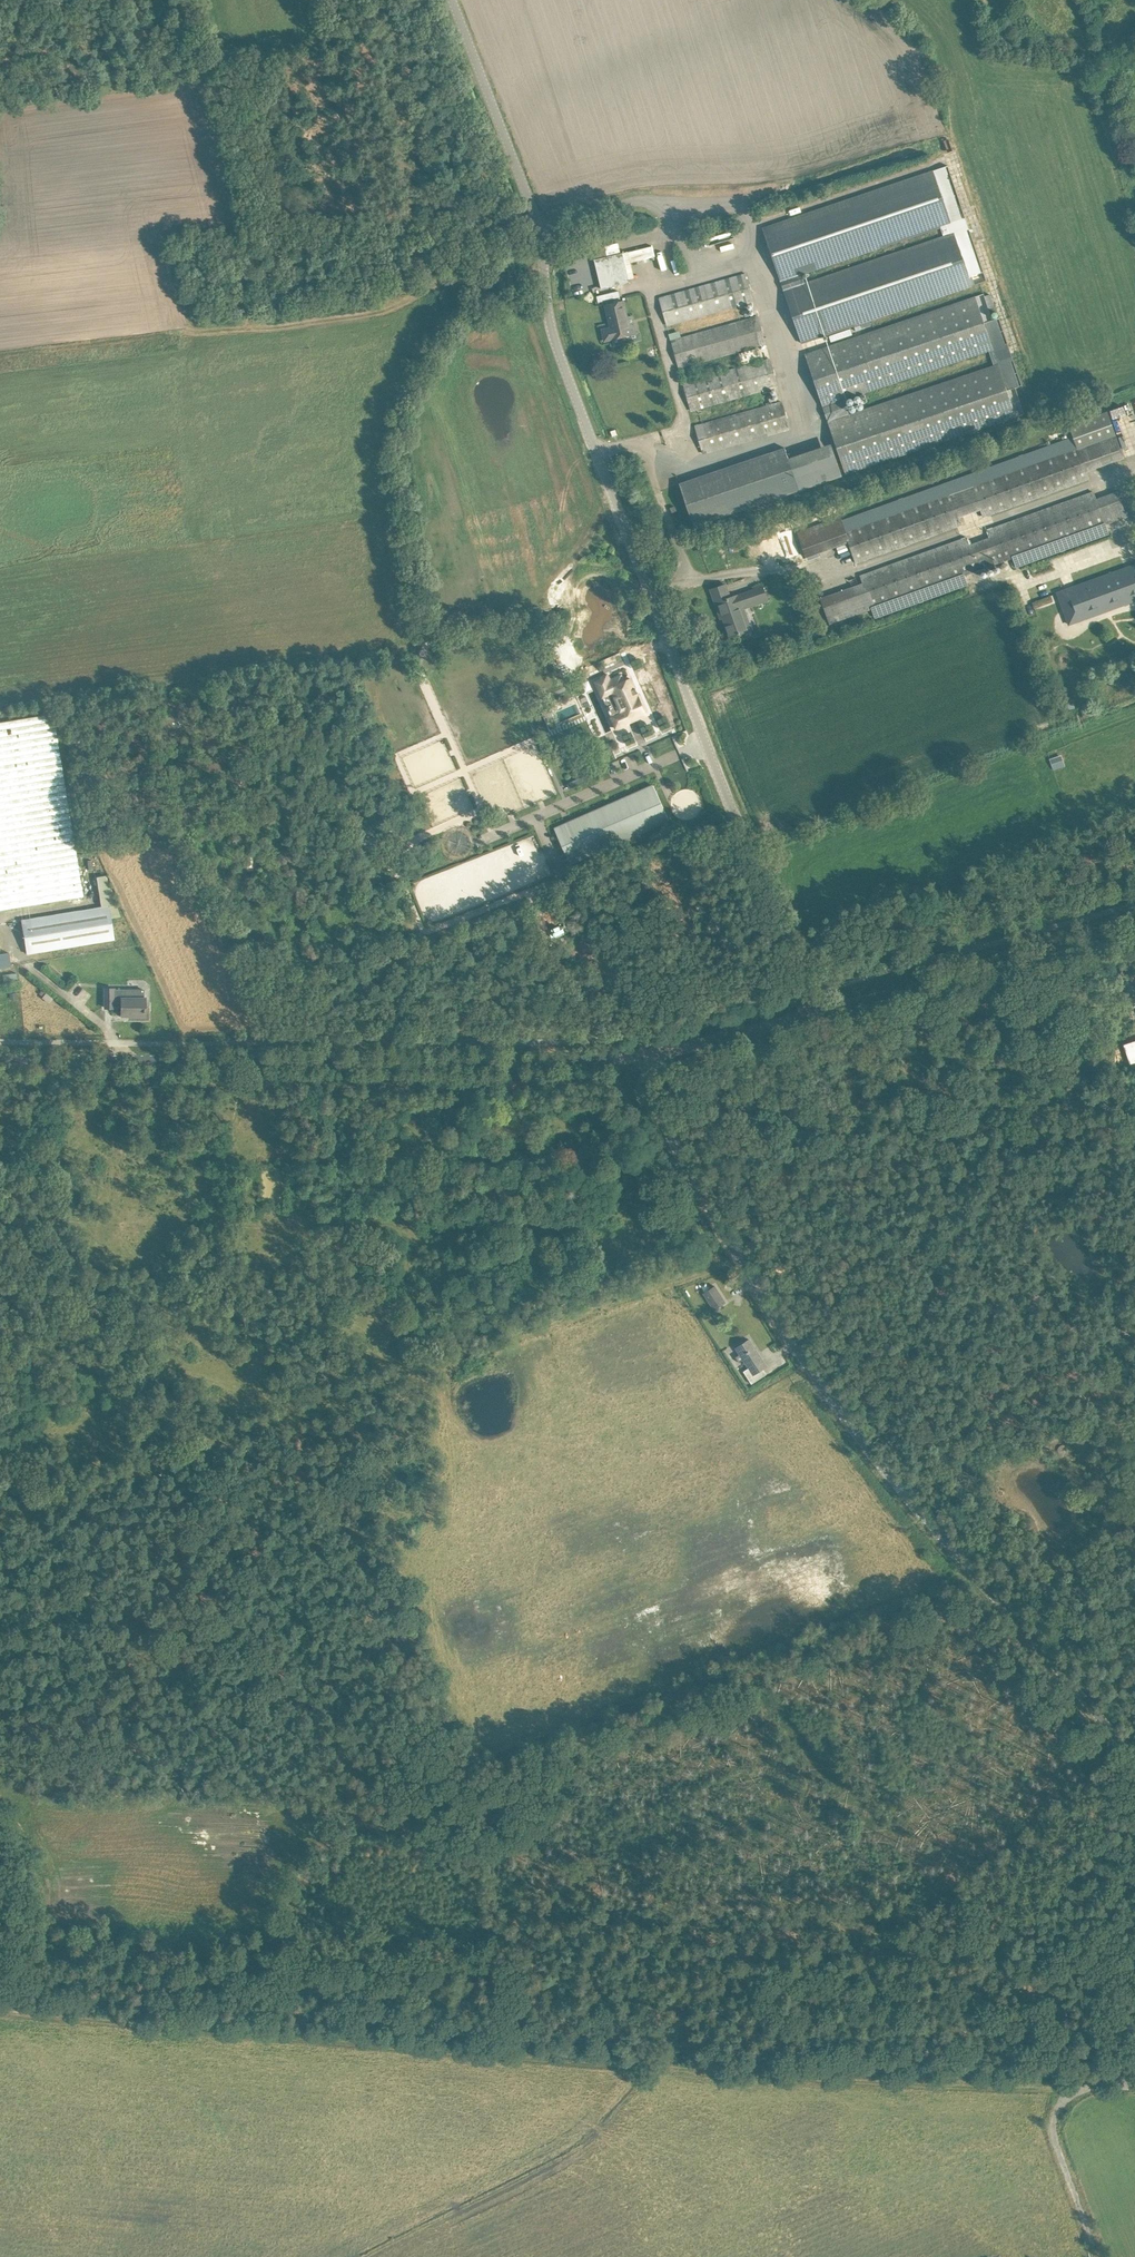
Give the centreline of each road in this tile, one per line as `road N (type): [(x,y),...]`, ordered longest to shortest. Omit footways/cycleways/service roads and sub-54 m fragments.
road 1 (unclassified): [(818,1013),(564,363),(532,207),(453,0)]
road 2 (unclassified): [(1134,1757),(850,1425),(670,1135),(646,1054)]
road 3 (tertiary): [(0,1060),(532,1061),(646,1054)]
road 4 (tertiary): [(818,1013),(1134,931)]
road 5 (unclassified): [(1096,2256),(1054,2123),(1060,2105),(1083,2086),(1134,2085)]
road 6 (tertiary): [(646,1054),(818,1013)]

